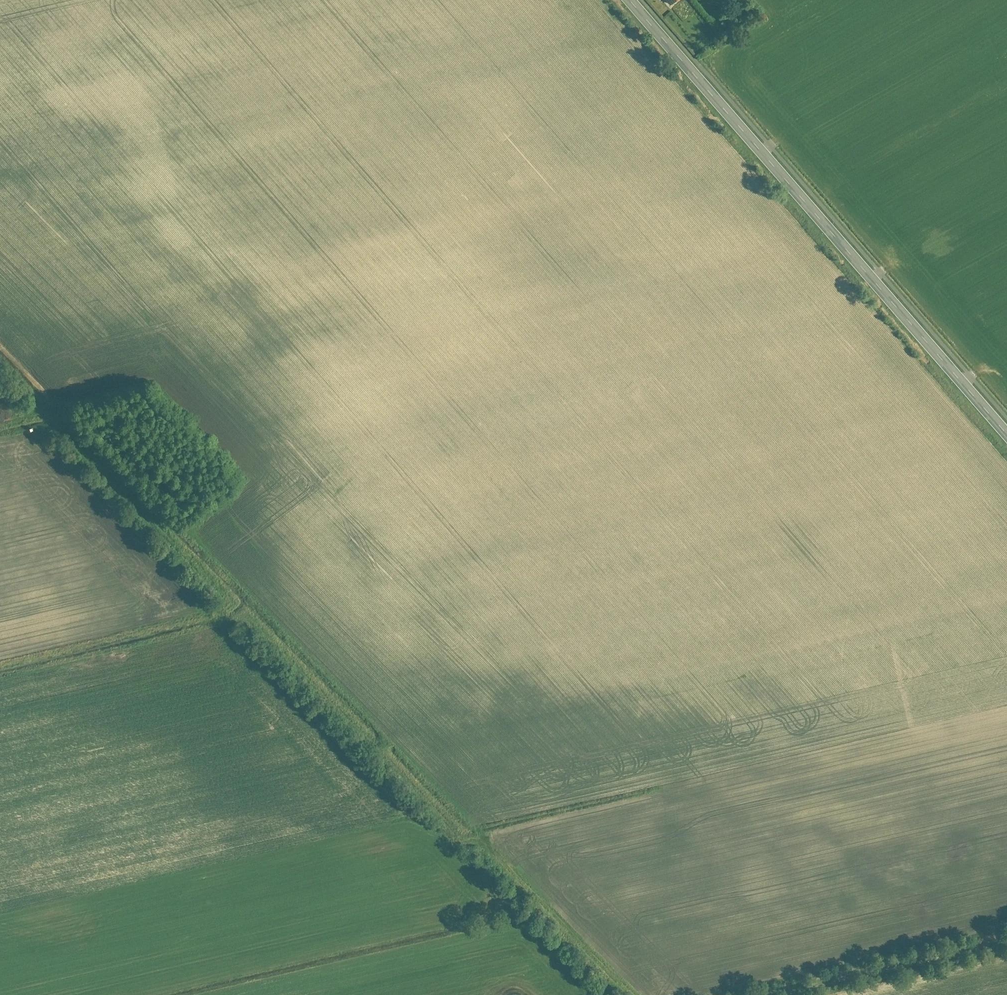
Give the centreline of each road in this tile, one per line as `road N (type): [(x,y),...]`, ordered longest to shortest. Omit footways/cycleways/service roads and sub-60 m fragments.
road 1 (tertiary): [(631,0),(1006,433)]
road 2 (track): [(738,994),(1006,934)]

